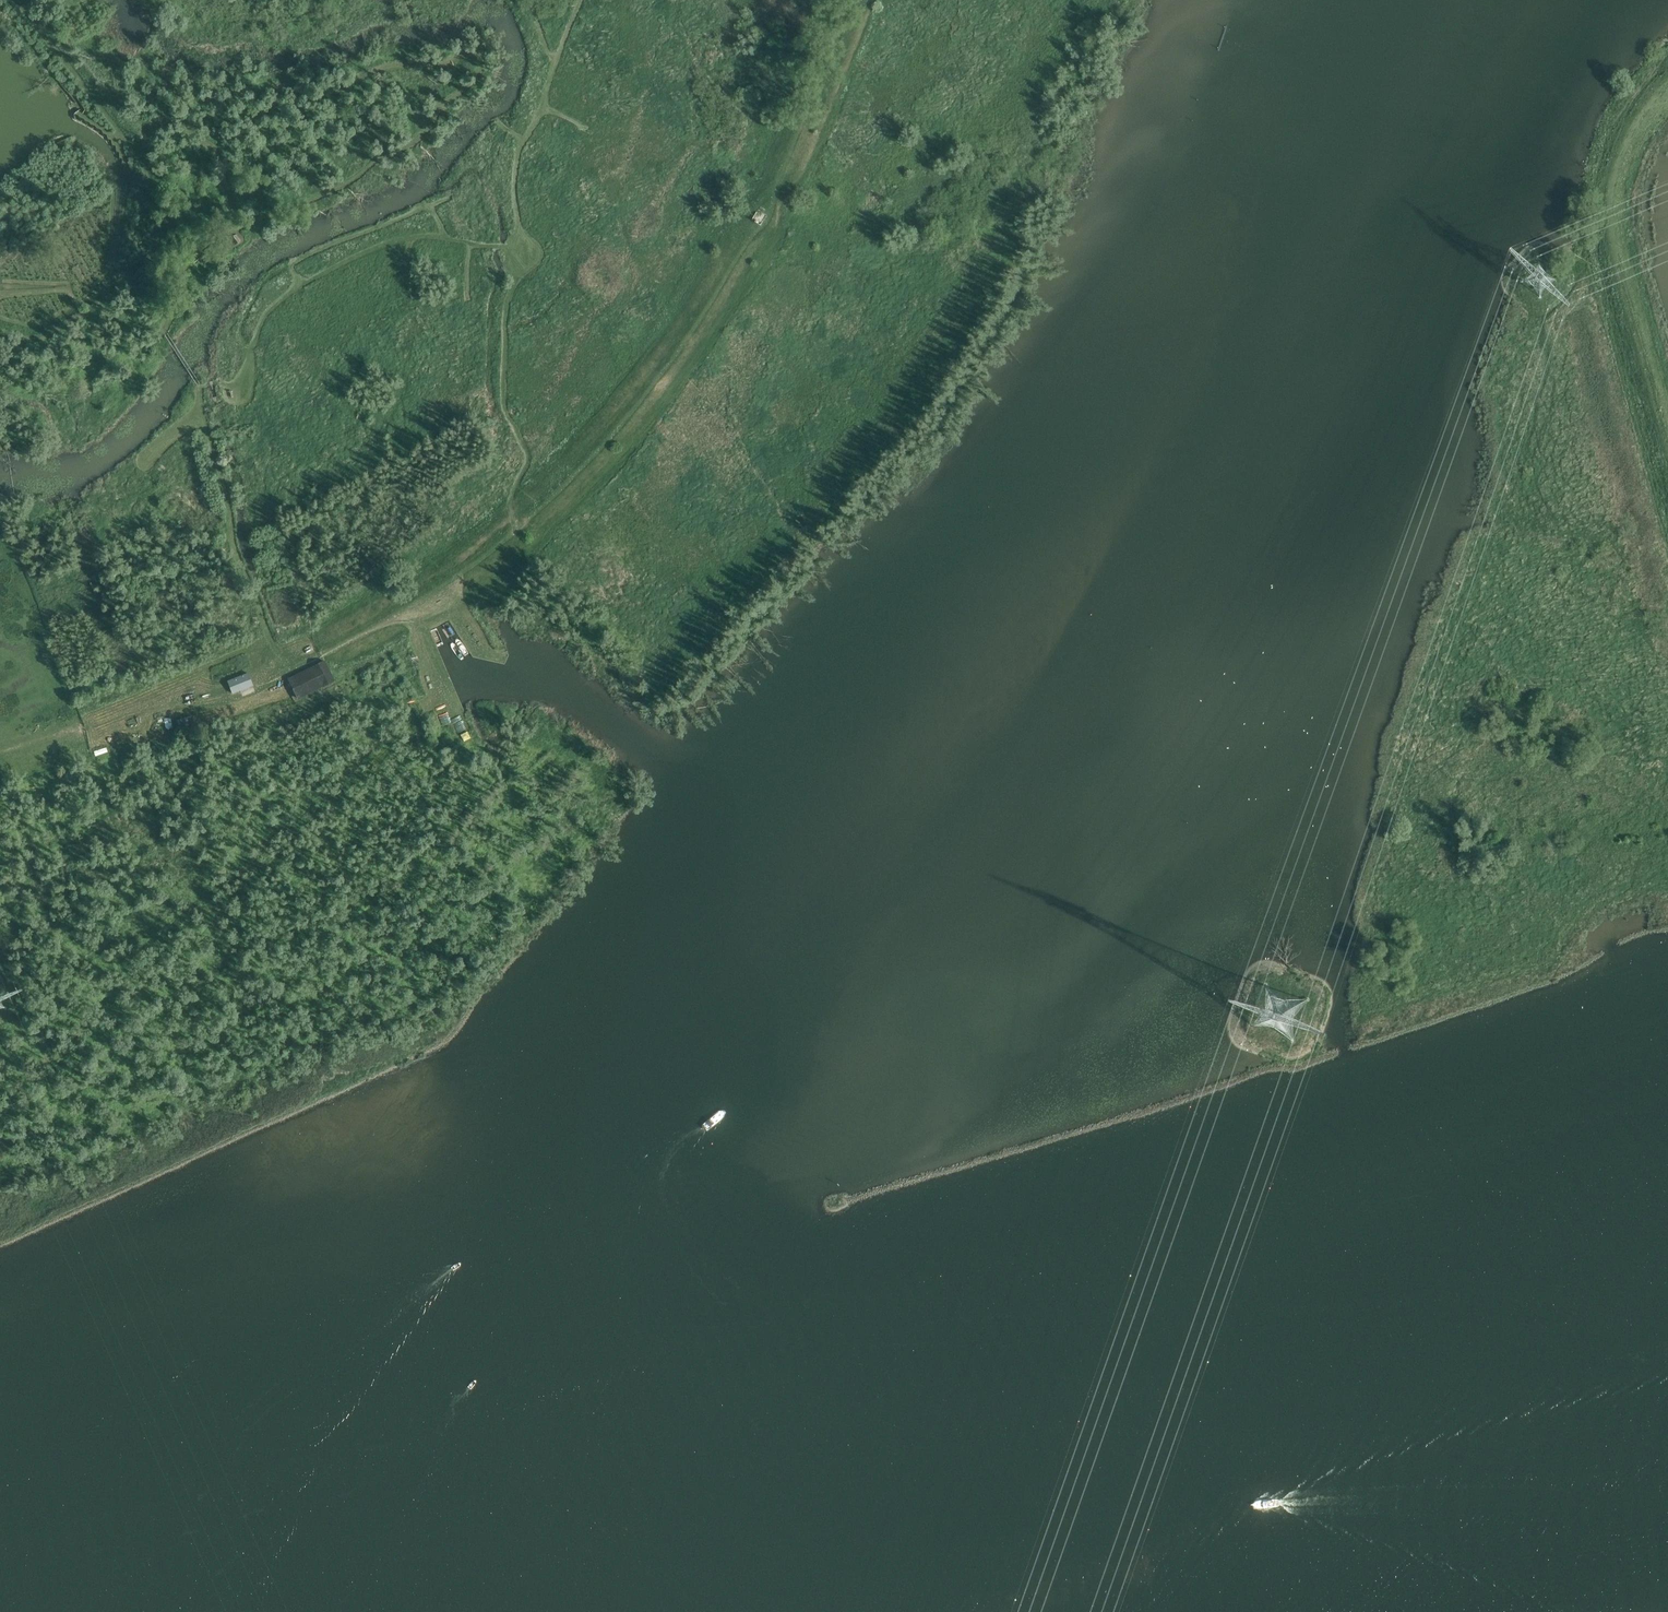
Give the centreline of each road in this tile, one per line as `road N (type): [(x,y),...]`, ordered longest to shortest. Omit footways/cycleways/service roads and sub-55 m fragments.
road 1 (track): [(1667,423),(1611,193),(1630,134),(1667,81)]

